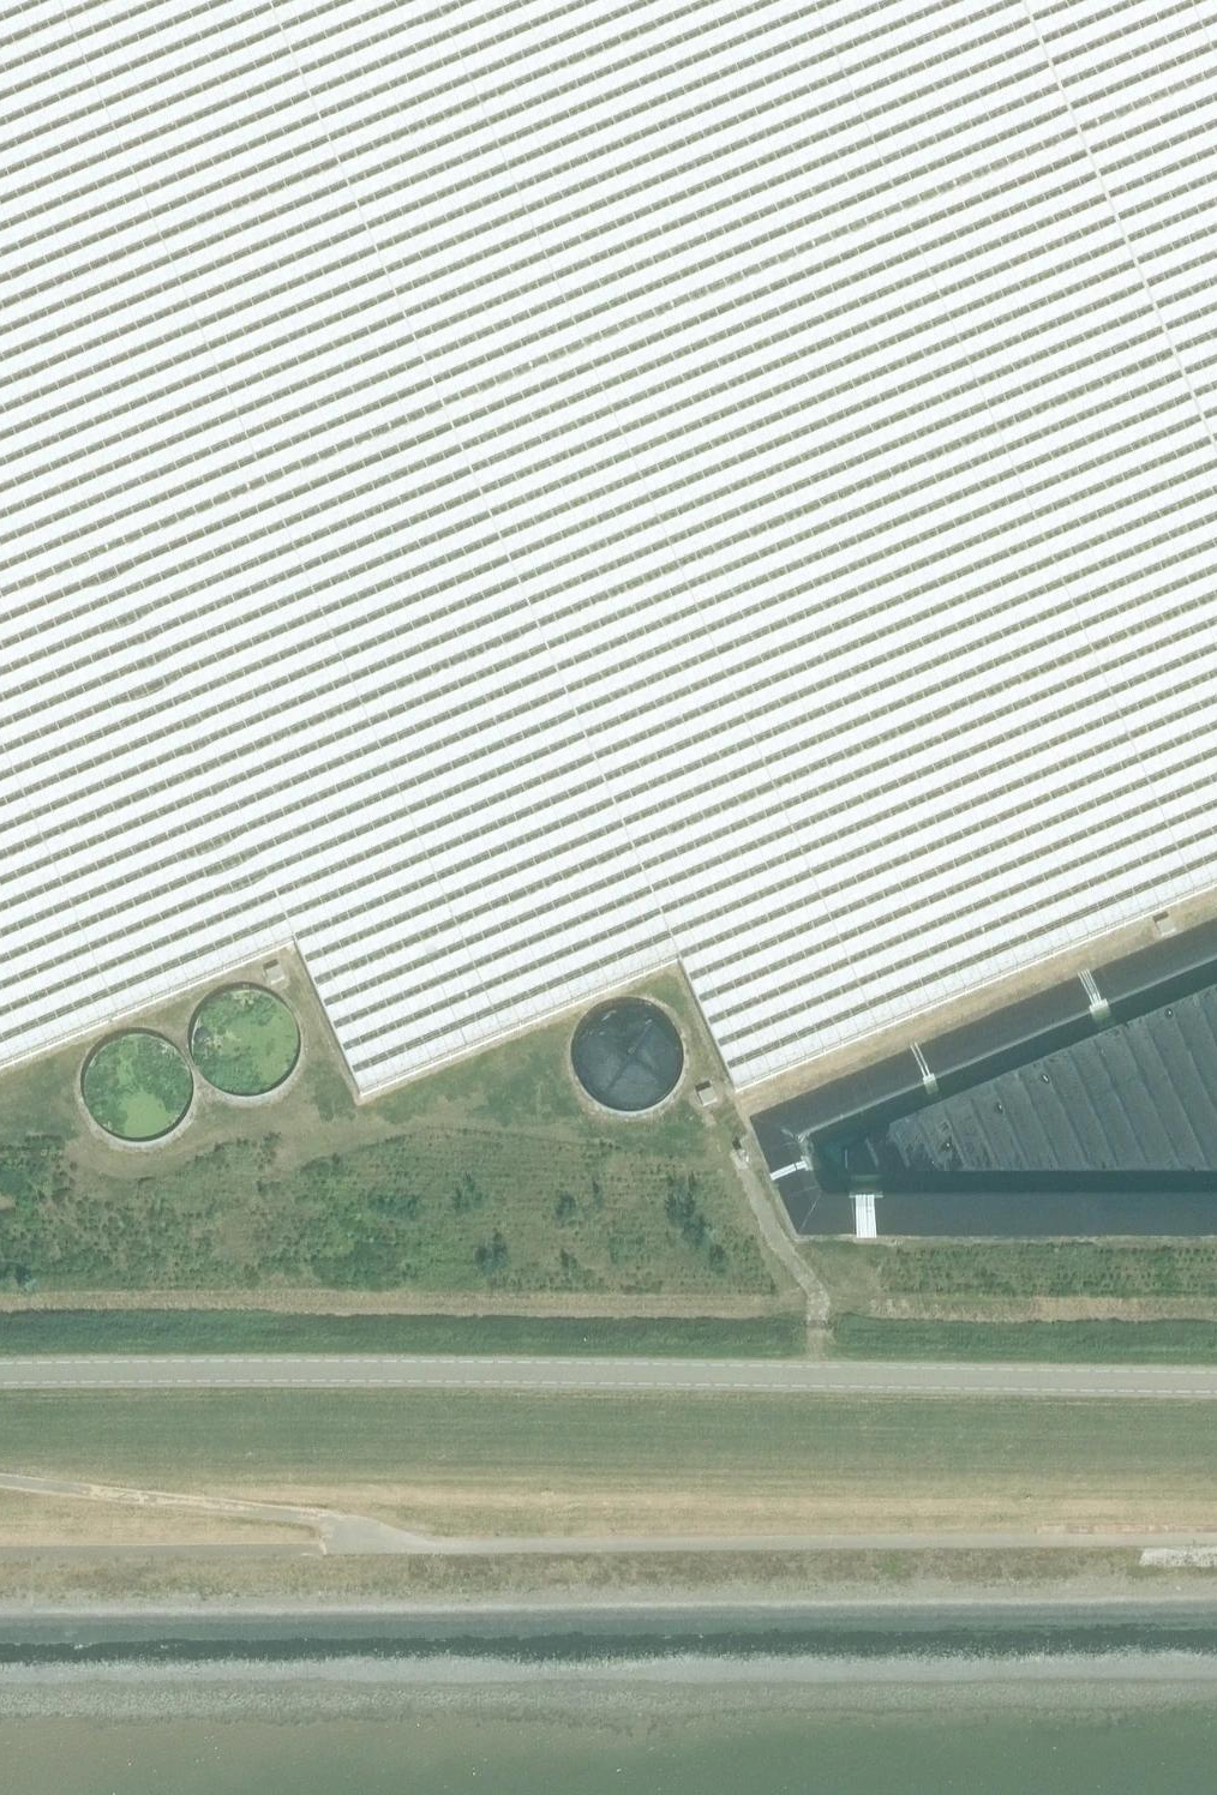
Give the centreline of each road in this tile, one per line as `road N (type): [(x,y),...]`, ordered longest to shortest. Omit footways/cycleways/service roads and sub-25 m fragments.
road 1 (unclassified): [(0,1379),(1216,1377)]

